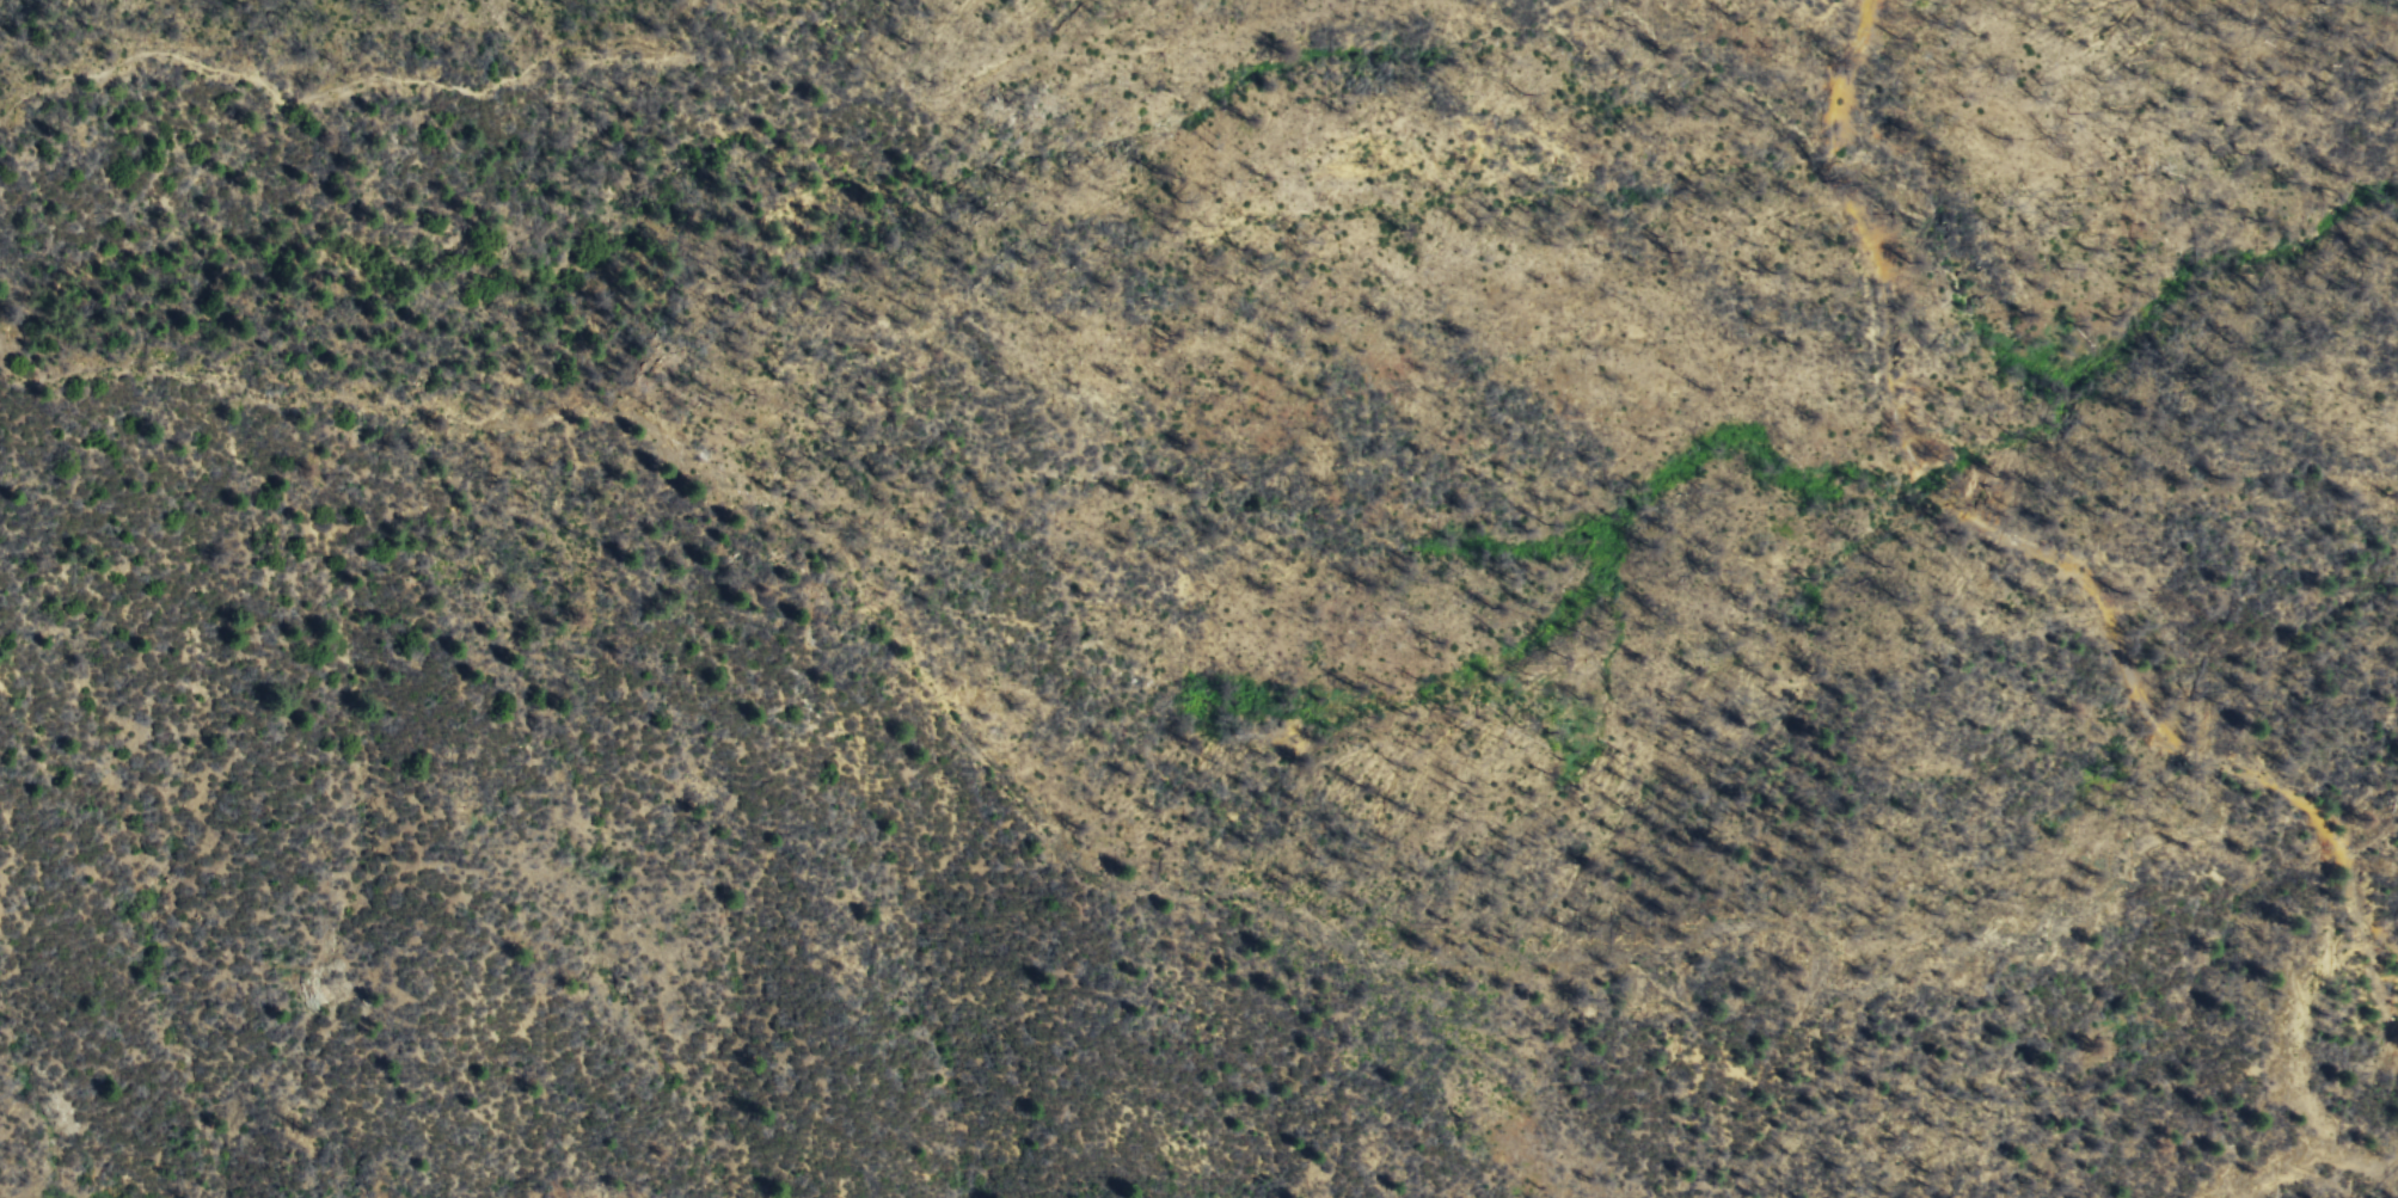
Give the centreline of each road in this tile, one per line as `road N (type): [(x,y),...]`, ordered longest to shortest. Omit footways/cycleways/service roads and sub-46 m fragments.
road 1 (track): [(2397,1025),(2351,876),(2319,822),(2270,788),(2206,762),(2163,730),(2126,676),(2122,629),(2108,603),(1958,494),(1907,435),(1883,285),(1834,146),(1877,0)]

